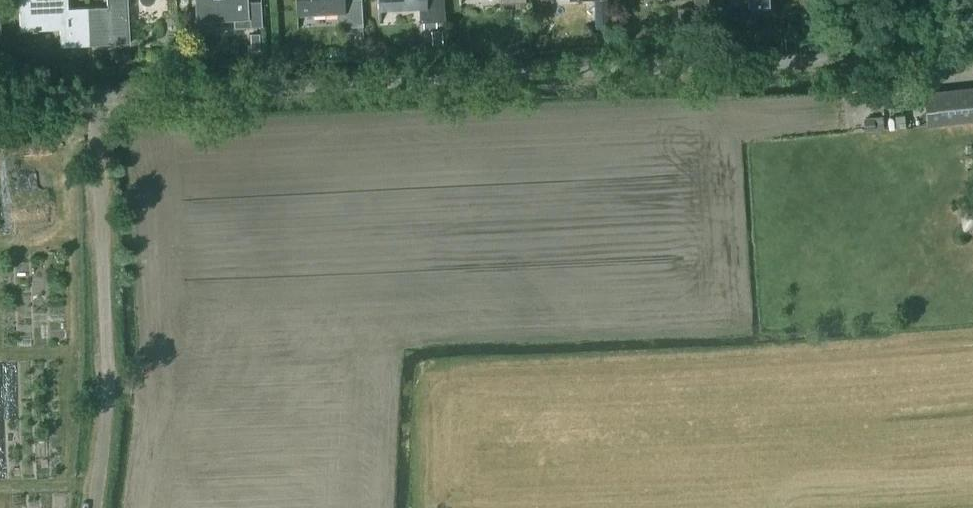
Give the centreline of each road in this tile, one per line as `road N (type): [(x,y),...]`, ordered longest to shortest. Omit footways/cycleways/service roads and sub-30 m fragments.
road 1 (track): [(96,507),(110,360),(97,95)]

